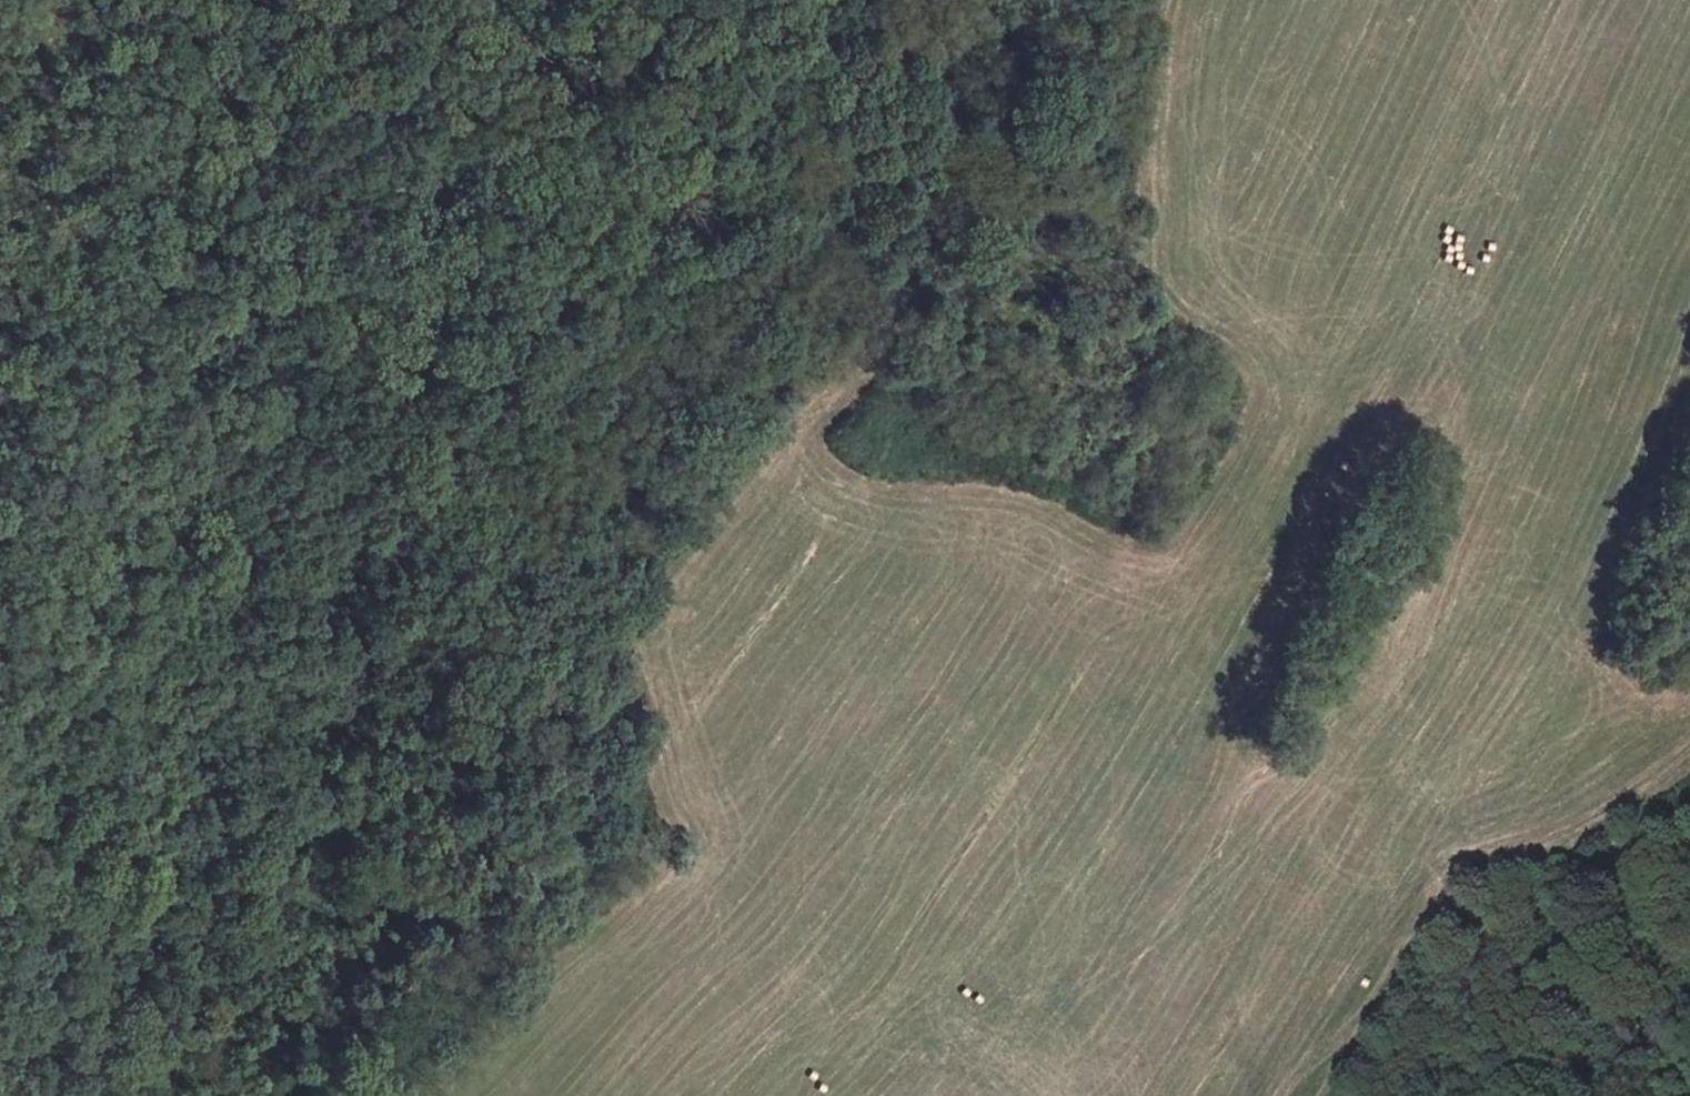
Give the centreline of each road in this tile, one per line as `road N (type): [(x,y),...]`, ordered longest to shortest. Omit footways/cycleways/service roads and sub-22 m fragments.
road 1 (track): [(1689,815),(1490,935),(1449,973),(1381,1095)]

